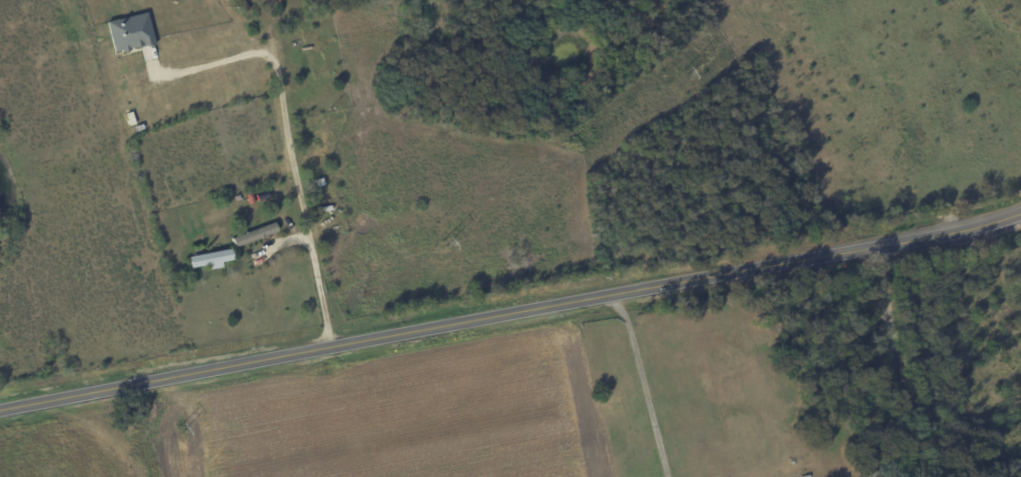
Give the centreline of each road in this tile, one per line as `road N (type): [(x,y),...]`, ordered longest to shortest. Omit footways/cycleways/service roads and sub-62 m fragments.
road 1 (tertiary): [(0,412),(945,236),(1020,213)]
road 2 (residential): [(329,349),(269,31)]
road 3 (residential): [(919,476),(880,248)]

